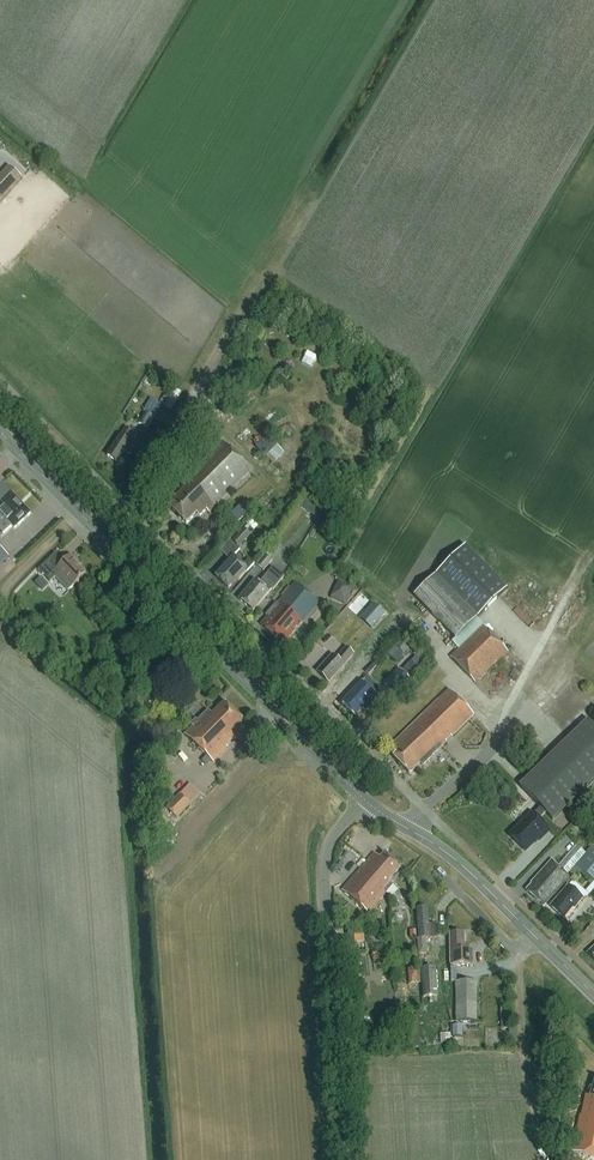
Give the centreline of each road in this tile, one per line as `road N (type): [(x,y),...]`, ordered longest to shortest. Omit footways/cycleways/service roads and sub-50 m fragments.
road 1 (unclassified): [(346,1159),(324,873),(330,840),(365,800)]
road 2 (tertiary): [(593,997),(465,868),(408,830)]
road 3 (tertiary): [(252,687),(98,532)]
road 4 (tertiary): [(365,800),(252,687)]
road 5 (tertiary): [(98,532),(0,434)]
road 6 (residential): [(190,574),(278,661)]

